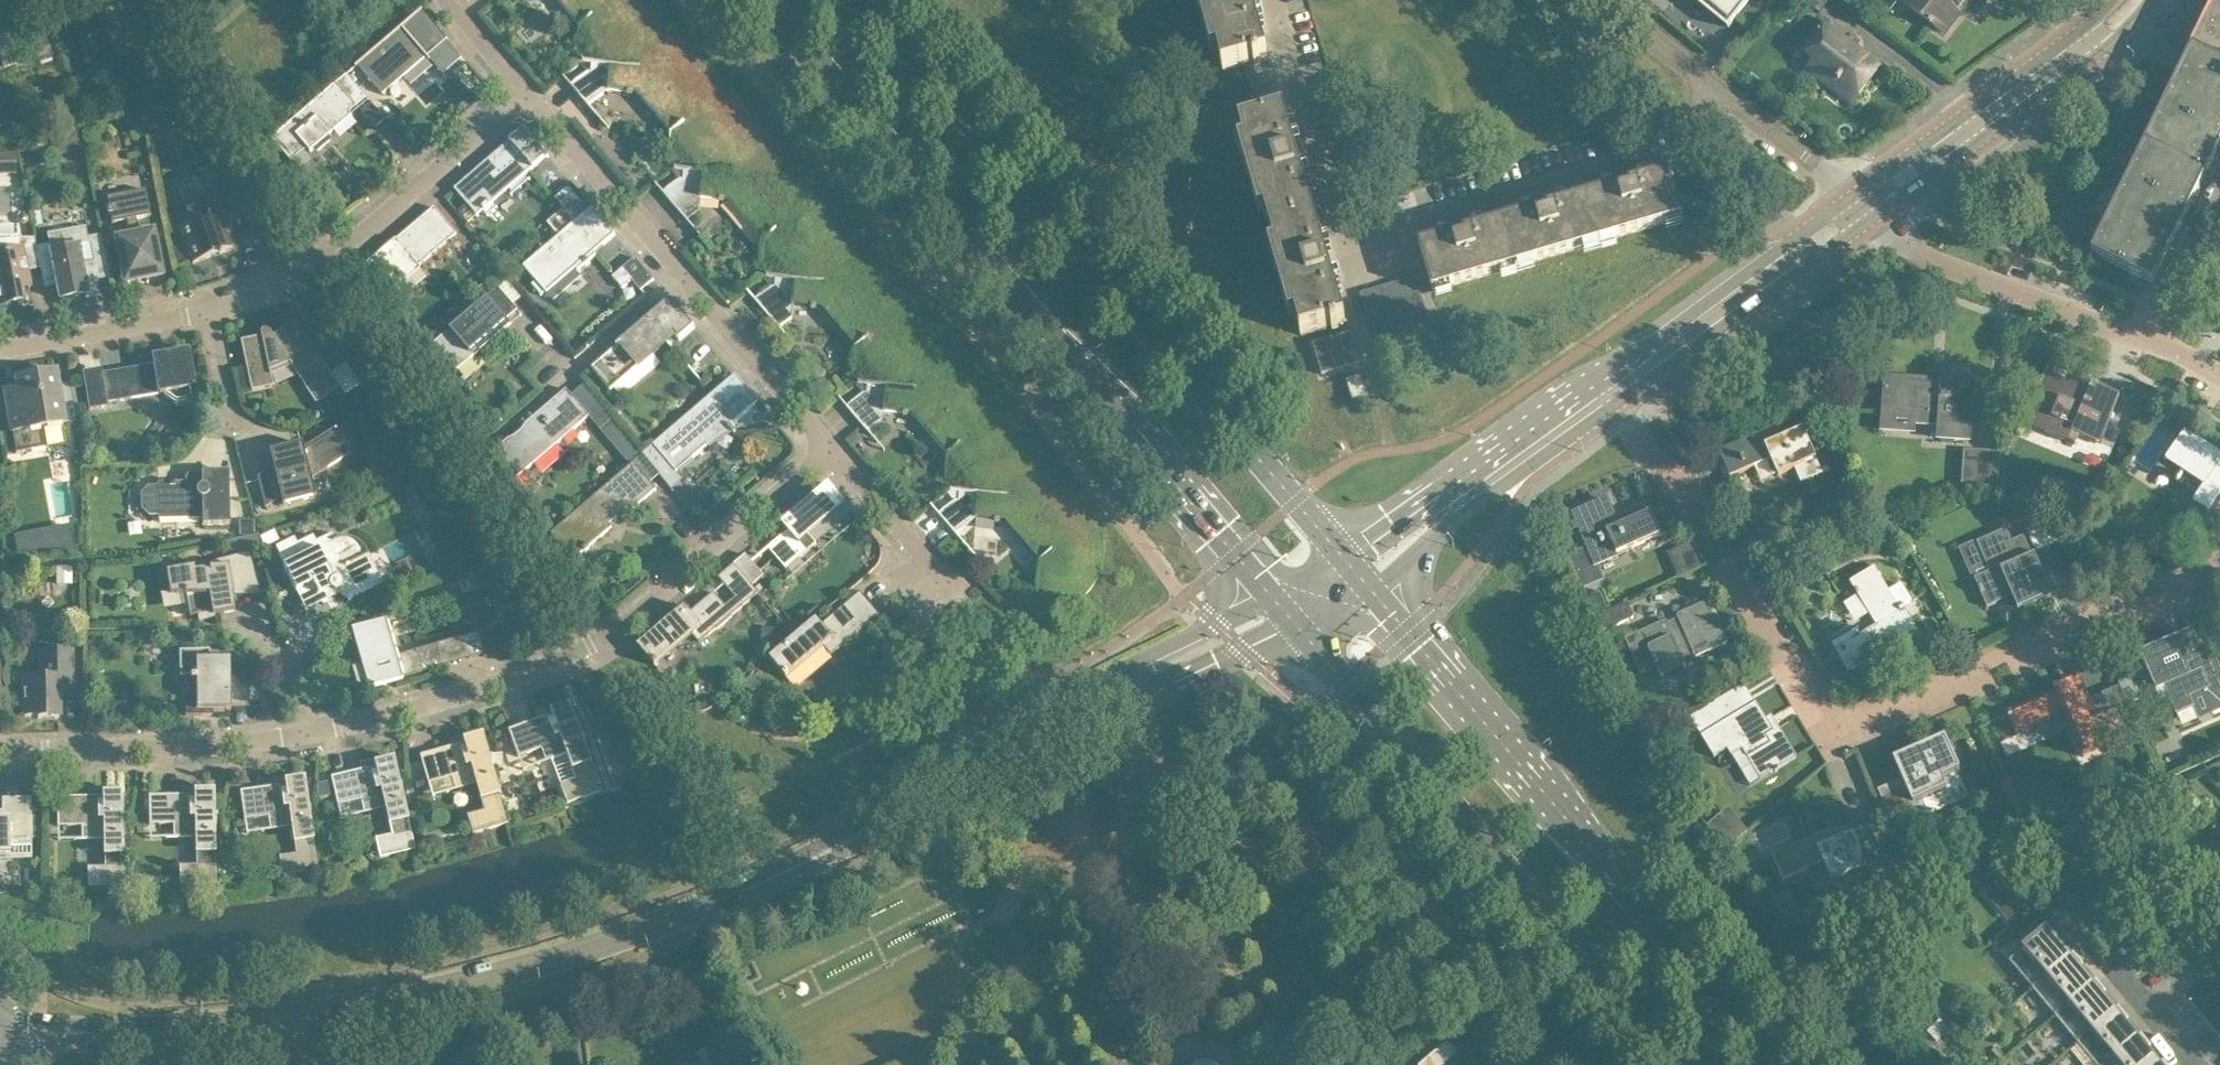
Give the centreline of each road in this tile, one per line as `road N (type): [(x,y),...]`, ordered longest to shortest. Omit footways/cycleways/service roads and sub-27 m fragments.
road 1 (residential): [(2219,569),(1838,735),(1627,397)]
road 2 (secondary): [(763,0),(1113,421),(1270,592)]
road 3 (secondary): [(1339,550),(861,0)]
road 4 (tertiary): [(154,1026),(336,1009),(452,985),(608,942),(830,850)]
road 5 (residential): [(1270,0),(1333,235),(1351,243),(1656,155),(1707,88)]
road 6 (secondary): [(1770,1064),(1371,589)]
road 7 (residential): [(0,347),(209,310),(304,273),(370,227),(529,87)]
road 8 (residential): [(312,736),(420,711),(572,657),(834,451)]
road 9 (secondary): [(1298,624),(1674,1064)]
road 10 (tertiary): [(830,850),(870,838),(1298,624)]
road 11 (tertiary): [(1270,592),(980,745),(830,850)]
road 12 (tertiary): [(1877,213),(2108,47),(2152,0)]
road 13 (tertiary): [(2116,0),(1854,195)]
road 14 (tertiary): [(1611,370),(1339,550)]
road 15 (tertiary): [(1371,589),(1627,397)]
road 16 (residential): [(0,752),(312,736)]
road 17 (tertiary): [(1627,397),(1877,213)]
road 18 (residential): [(2148,338),(1913,247),(1877,213)]
road 19 (tertiary): [(1854,195),(1611,370)]
road 20 (residential): [(685,273),(529,87)]
road 21 (residential): [(507,426),(685,273)]
road 22 (residential): [(834,451),(685,273)]
road 23 (residential): [(1854,195),(1707,88)]
road 24 (residential): [(943,581),(834,451)]
road 25 (residential): [(2148,338),(2219,190)]
road 26 (tertiary): [(0,1056),(134,1037),(154,1026)]
road 27 (tertiary): [(154,1026),(0,1012)]
road 28 (residential): [(1707,88),(1600,0)]
road 29 (unclassified): [(2151,1010),(2069,912)]

